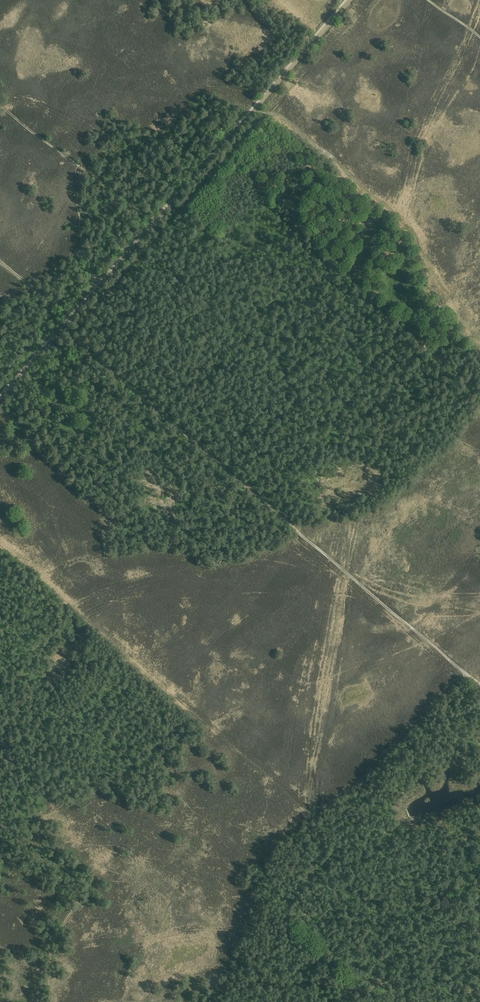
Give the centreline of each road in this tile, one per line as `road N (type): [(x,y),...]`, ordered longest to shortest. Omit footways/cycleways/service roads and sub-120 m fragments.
road 1 (track): [(350,0),(0,402)]
road 2 (track): [(54,1001),(49,951),(77,891),(0,823)]

